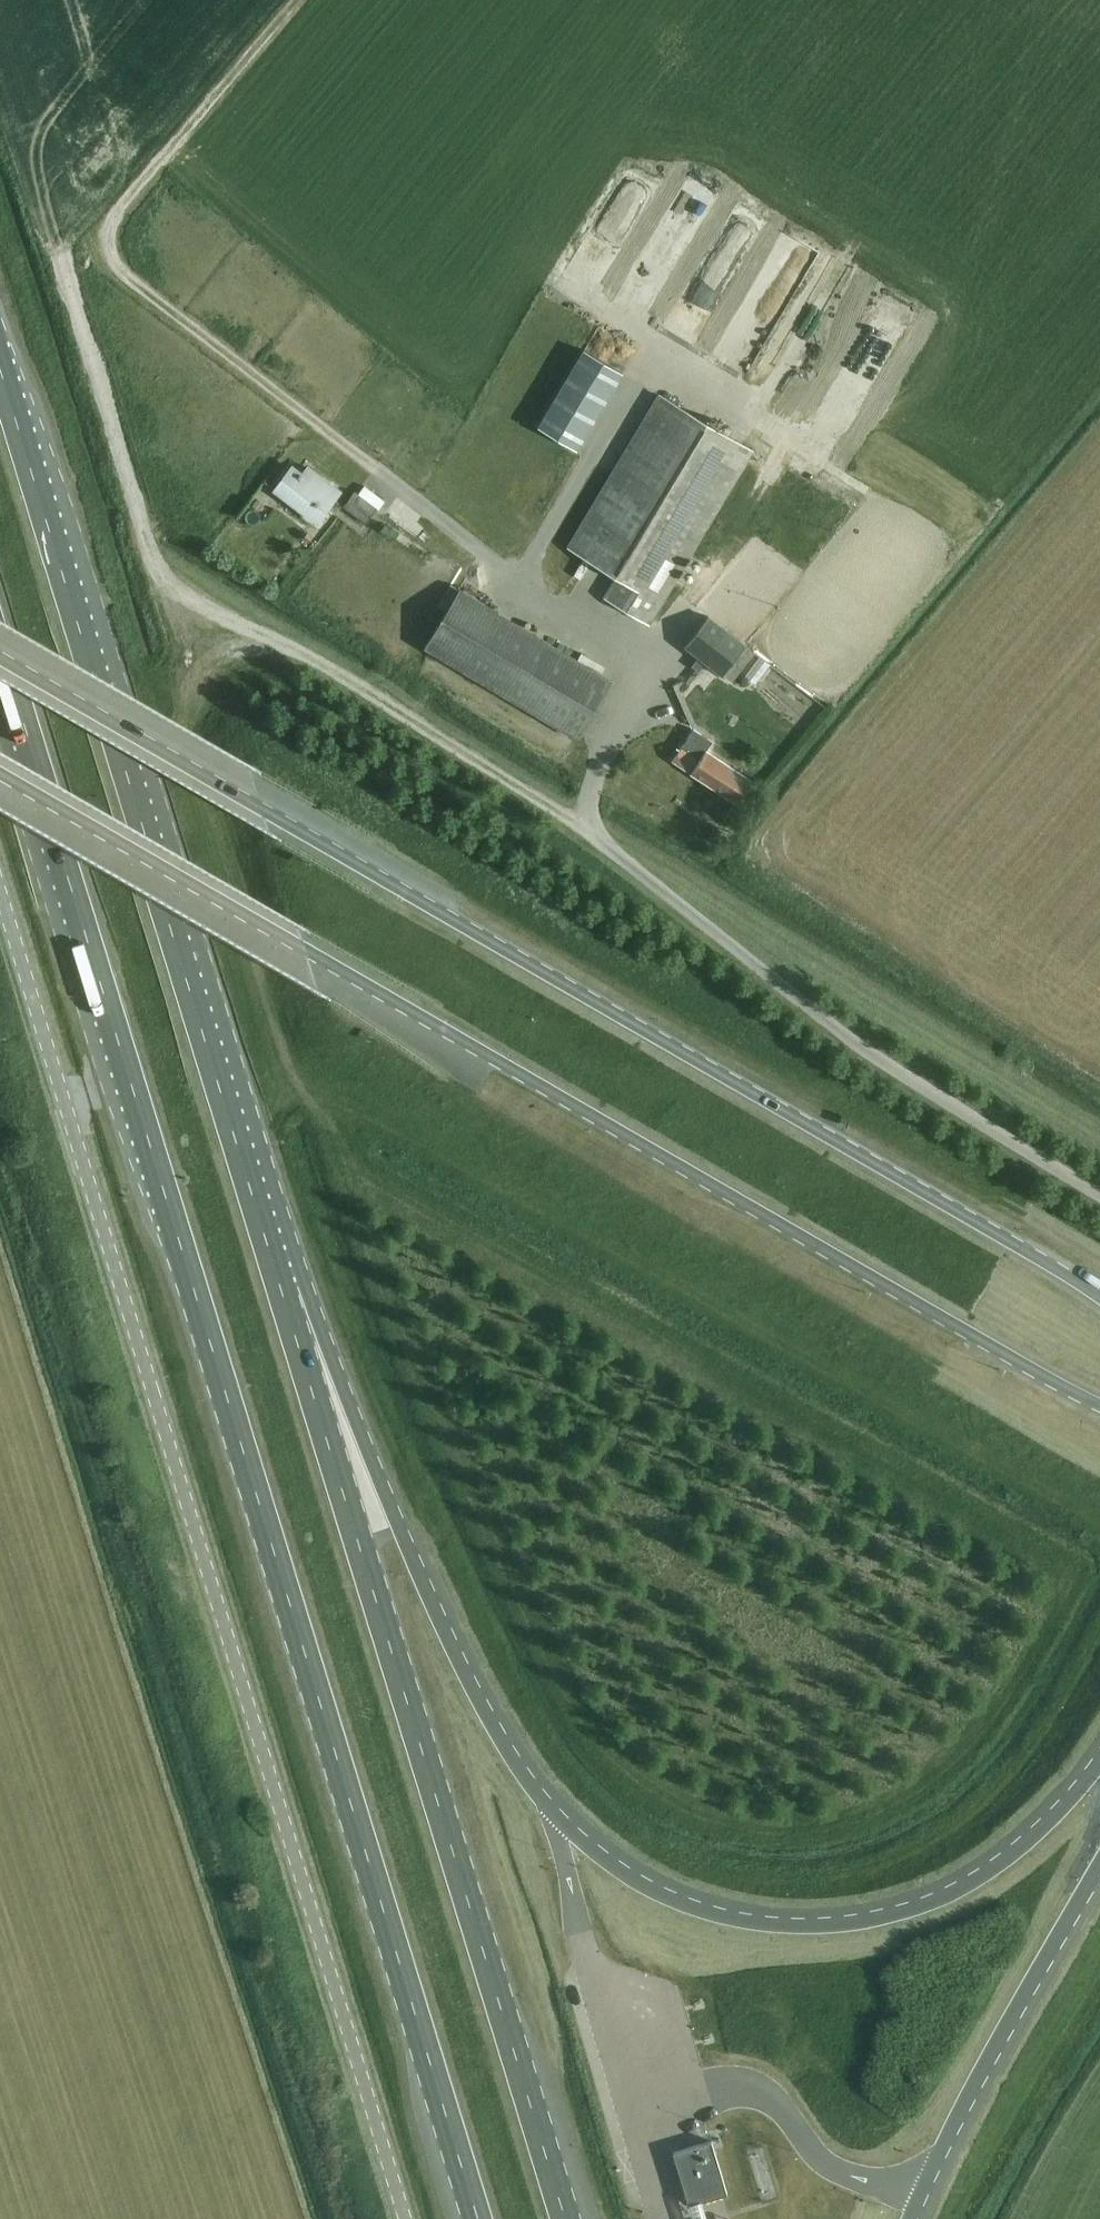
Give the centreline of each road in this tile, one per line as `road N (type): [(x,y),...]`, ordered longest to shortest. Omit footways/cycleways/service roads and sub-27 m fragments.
road 1 (primary): [(0,656),(475,2218)]
road 2 (unclassified): [(403,2218),(0,871)]
road 3 (primary): [(1099,1300),(0,658)]
road 4 (primary): [(0,773),(1099,1405)]
road 5 (primary): [(1099,1762),(1058,1813),(999,1864),(934,1900),(855,1923),(778,1923),(693,1906),(630,1874),(557,1814),(500,1739),(425,1589),(337,1369),(296,1333)]
road 6 (primary): [(296,1333),(0,367)]
road 7 (primary): [(568,2218),(296,1333)]
road 8 (track): [(59,246),(153,560),(166,577),(582,823)]
road 9 (track): [(300,0),(108,237),(122,273),(377,470)]
road 10 (unclassified): [(1099,1204),(934,1102),(582,823)]
road 11 (primary): [(910,2218),(1099,1866)]

